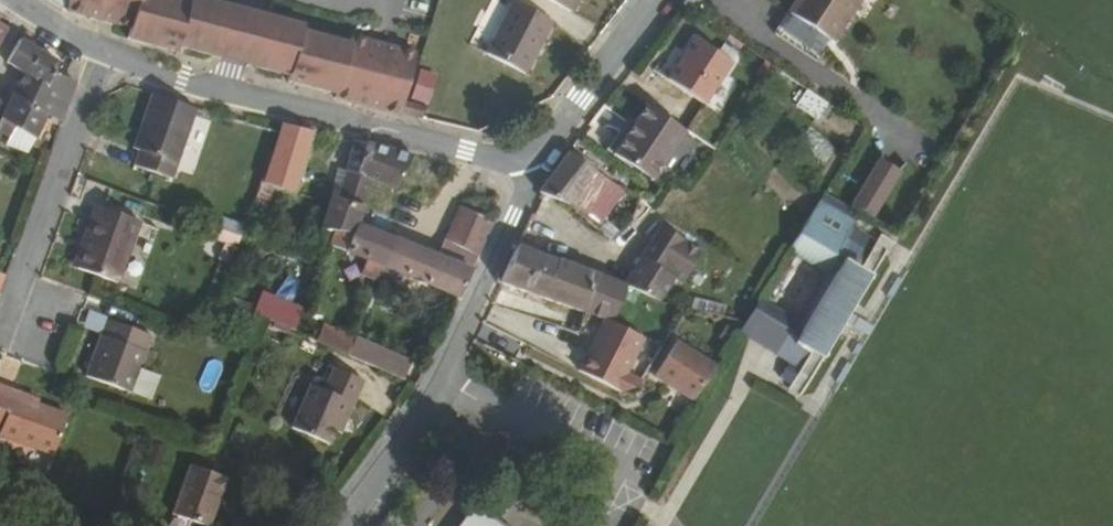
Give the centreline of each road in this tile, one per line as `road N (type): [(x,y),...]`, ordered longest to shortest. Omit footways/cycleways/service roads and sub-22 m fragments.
road 1 (residential): [(345,525),(433,382),(530,171),(530,155)]
road 2 (residential): [(225,89),(482,157),(530,155)]
road 3 (residential): [(102,43),(13,312)]
road 4 (residential): [(530,155),(619,45),(644,0)]
road 5 (residential): [(102,43),(225,89)]

